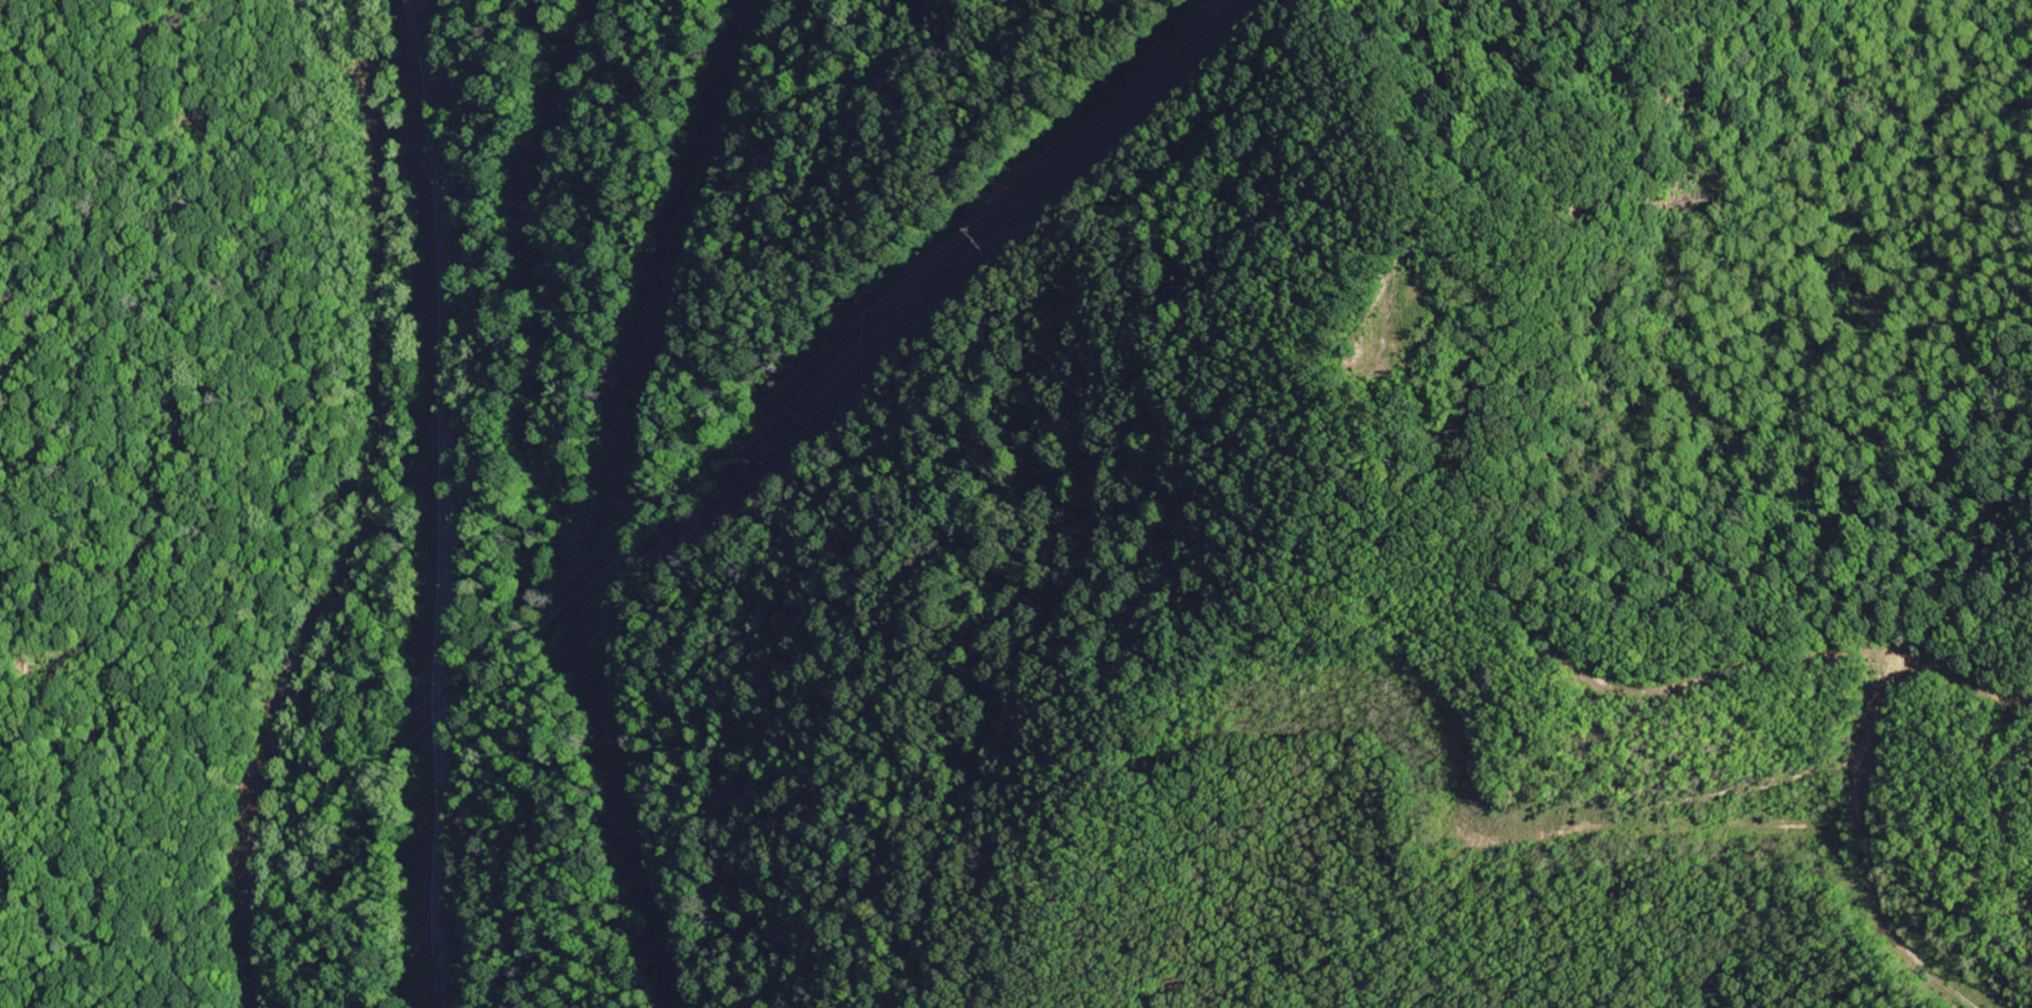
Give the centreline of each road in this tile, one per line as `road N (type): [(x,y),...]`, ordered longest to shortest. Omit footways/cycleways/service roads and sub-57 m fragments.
road 1 (secondary): [(454,1007),(446,903),(451,357),(421,0)]

